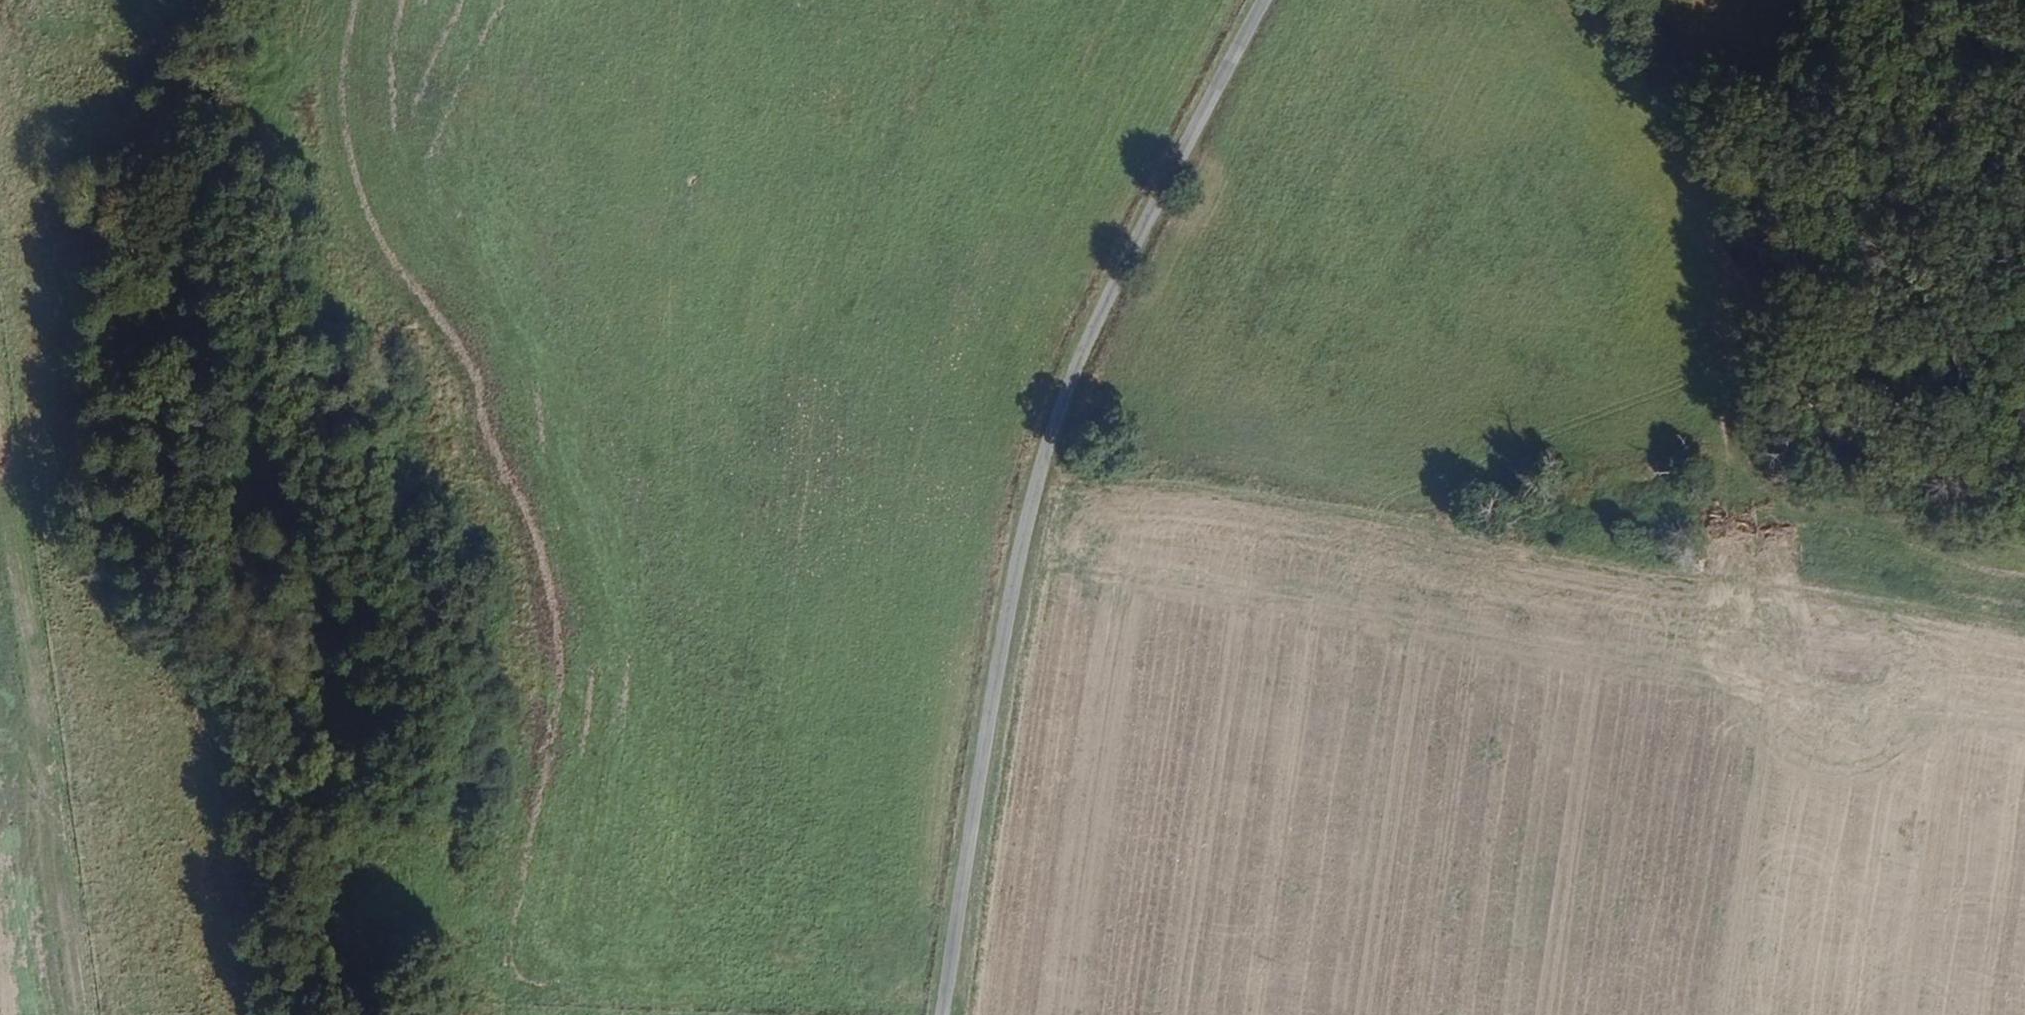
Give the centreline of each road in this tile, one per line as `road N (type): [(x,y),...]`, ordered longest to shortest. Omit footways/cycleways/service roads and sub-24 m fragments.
road 1 (unclassified): [(936,1014),(977,724),(1027,462),(1056,372),(1241,0)]
road 2 (track): [(2024,308),(1913,303),(1854,259),(1772,164),(1709,113),(1682,62),(1668,0)]

